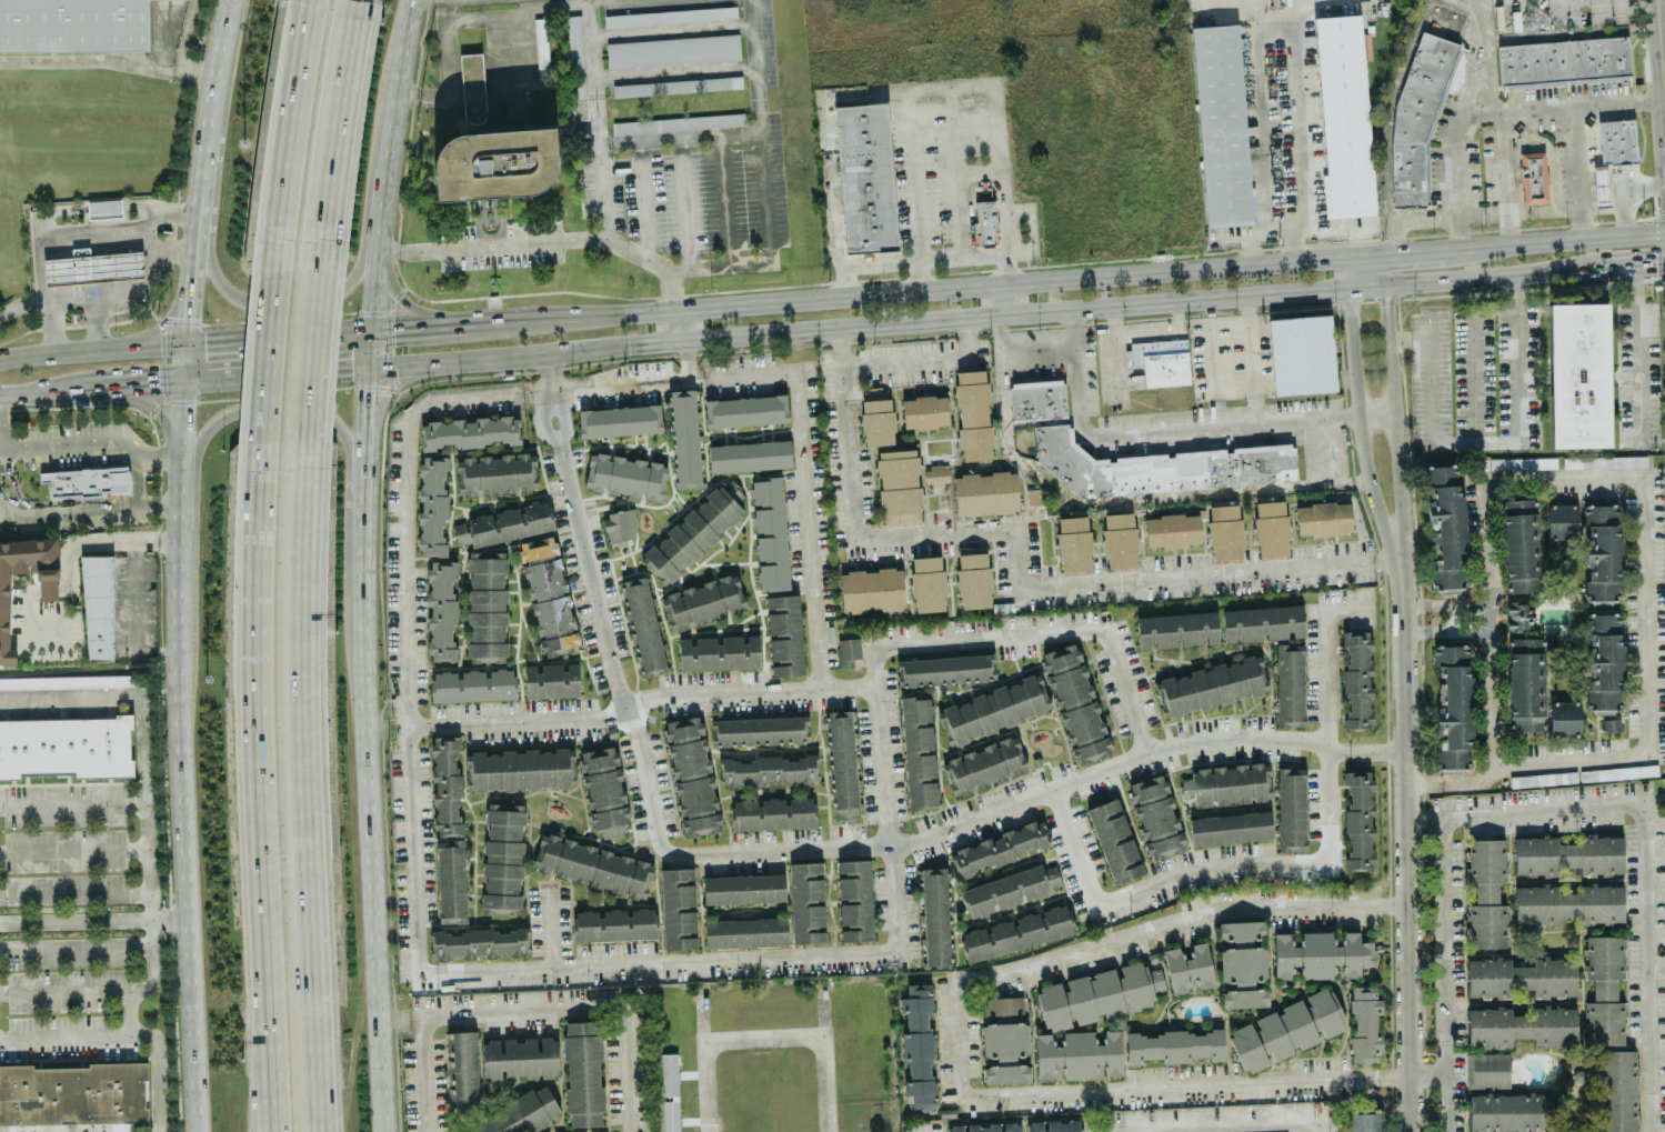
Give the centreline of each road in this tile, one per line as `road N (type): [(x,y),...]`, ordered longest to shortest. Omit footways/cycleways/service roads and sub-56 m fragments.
road 1 (secondary): [(178,381),(1604,270)]
road 2 (primary): [(389,1131),(361,629),(363,490),(375,251),(414,0)]
road 3 (secondary): [(1385,254),(308,334)]
road 4 (motorway): [(324,1131),(297,581),(305,441)]
road 5 (residential): [(1412,1131),(1403,584)]
road 6 (motorway): [(259,445),(252,631),(264,991)]
road 7 (primary): [(179,539),(181,918)]
road 8 (residential): [(1348,258),(1367,469),(1403,584)]
road 9 (motorway): [(309,0),(273,271)]
road 10 (motorway): [(320,267),(355,0)]
road 11 (primary): [(363,490),(322,413),(223,414),(202,432),(178,474)]
road 12 (primary): [(197,208),(215,280),(249,305),(333,294),(375,251)]
road 13 (primary): [(181,918),(193,1131)]
road 14 (residential): [(1403,584),(1394,375)]
road 15 (secondary): [(179,343),(0,358)]
road 16 (secondary): [(1626,238),(1447,250)]
road 17 (secondary): [(0,392),(178,381)]
road 18 (motorway): [(305,441),(320,267)]
road 19 (motorway): [(273,271),(259,445)]
road 20 (motorway): [(264,991),(255,1131)]
road 21 (motorway): [(264,991),(271,1131)]
road 22 (primary): [(197,208),(179,343)]
road 23 (secondary): [(308,334),(179,343)]
road 24 (primary): [(233,0),(207,124)]
road 25 (residential): [(1394,375),(1385,254)]

